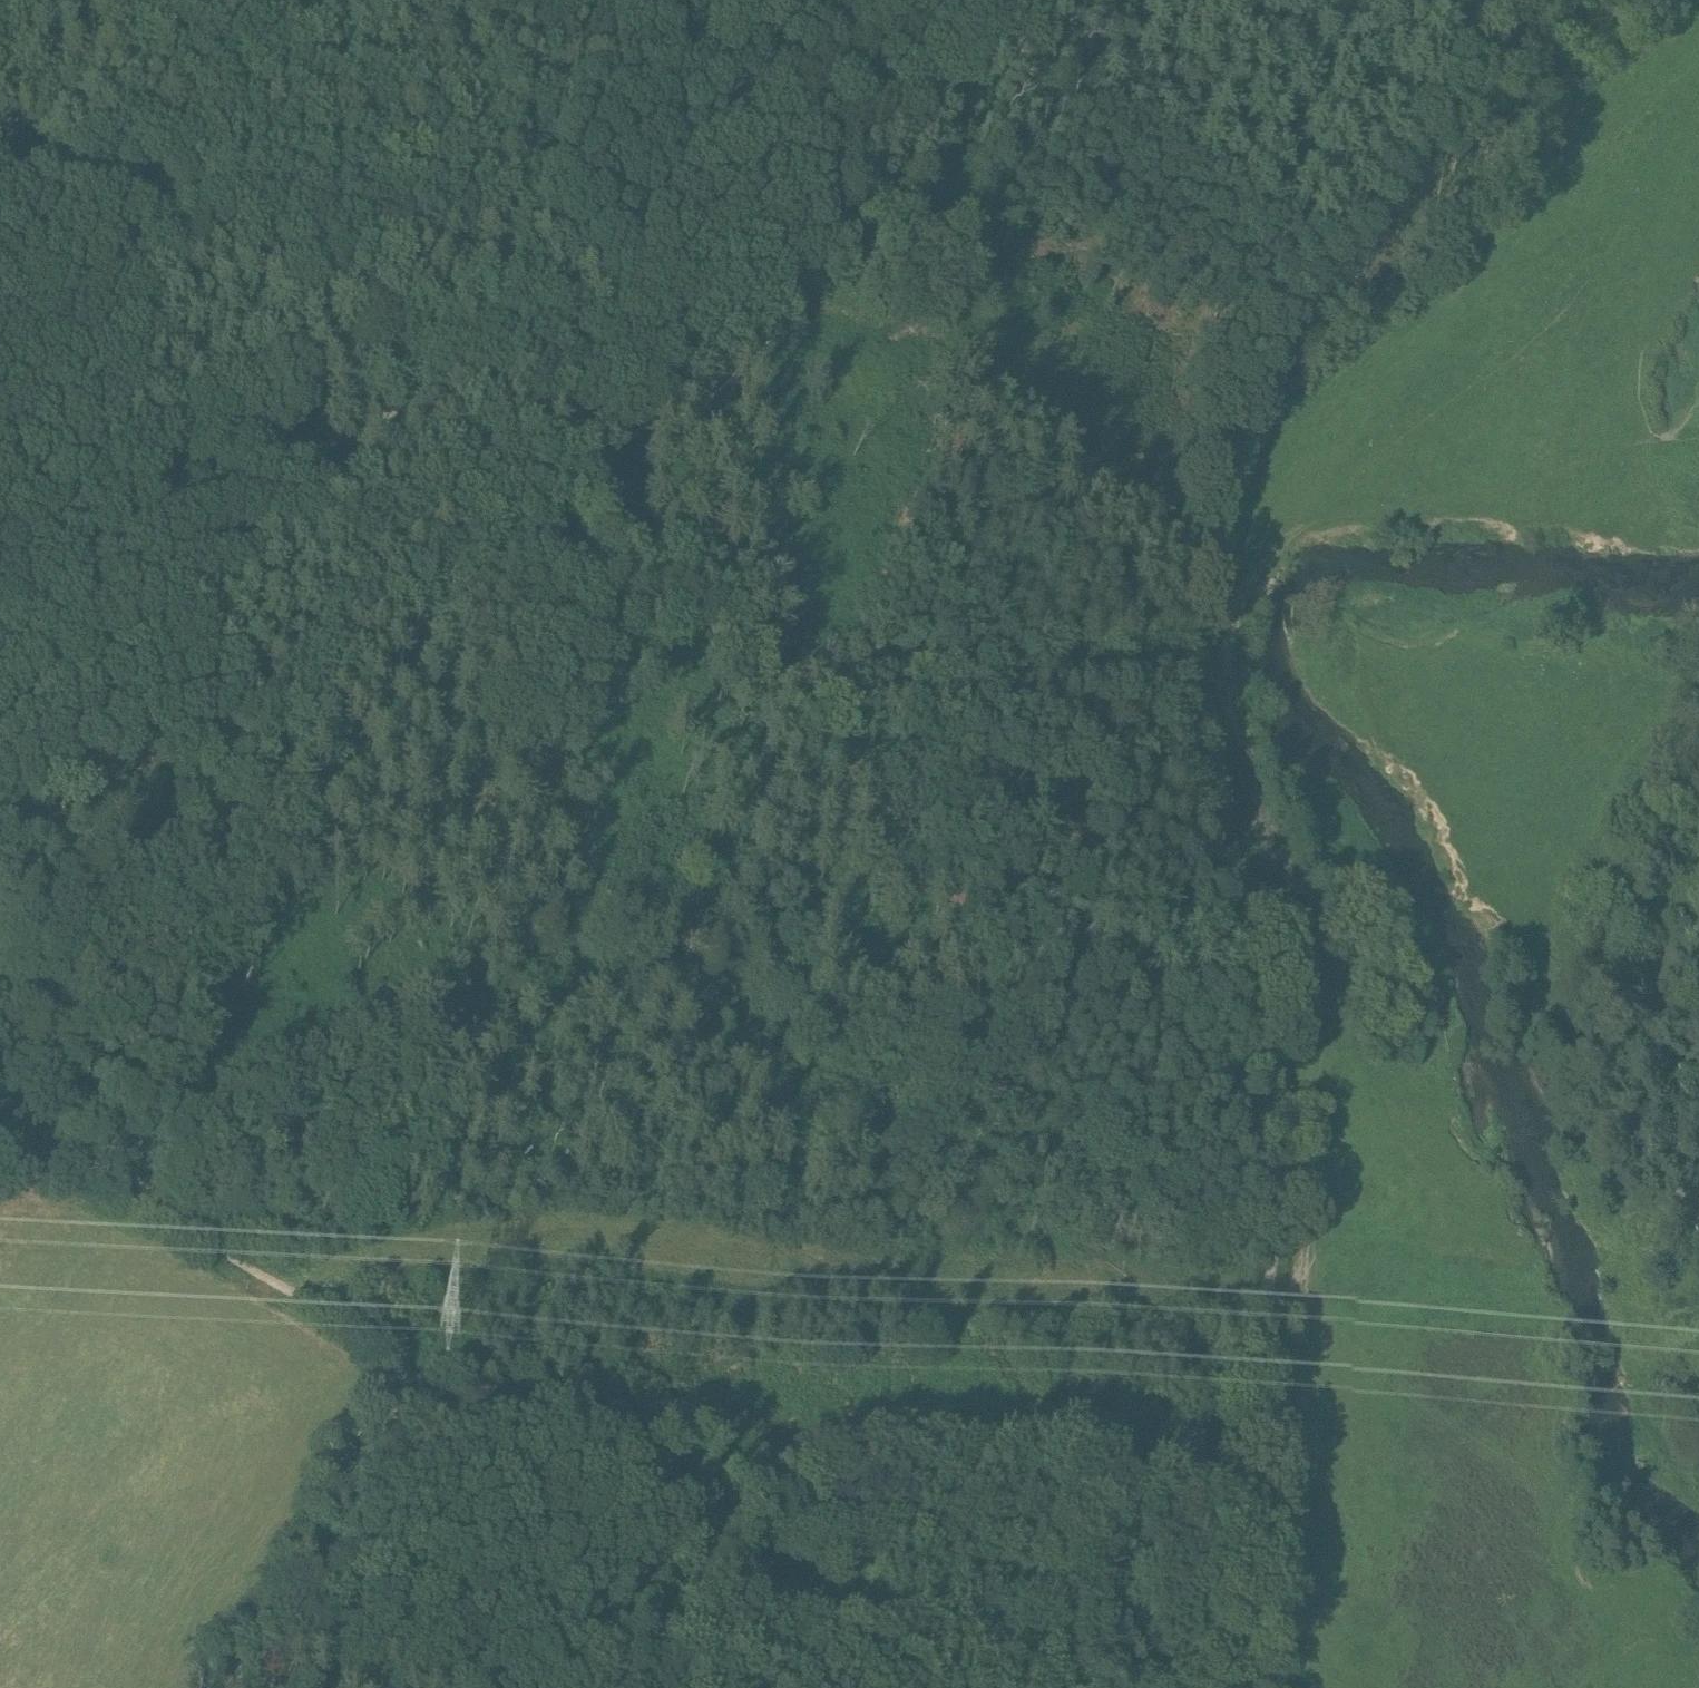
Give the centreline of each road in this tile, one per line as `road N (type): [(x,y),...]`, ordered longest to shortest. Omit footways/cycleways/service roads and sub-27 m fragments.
road 1 (track): [(1623,0),(1576,38),(1384,241),(1291,377),(1238,498),(1204,620),(1195,738),(1281,1171),(1238,1543),(1246,1687)]
road 2 (track): [(0,641),(28,630),(146,545),(371,417),(417,406),(576,425),(691,387),(841,267),(943,172),(958,123),(961,75)]
road 3 (track): [(225,1687),(258,1649),(285,1585),(387,1427),(400,1402),(397,1364),(176,1209),(53,1046),(0,867)]
road 4 (track): [(0,211),(259,240),(299,256),(326,277),(395,408)]

